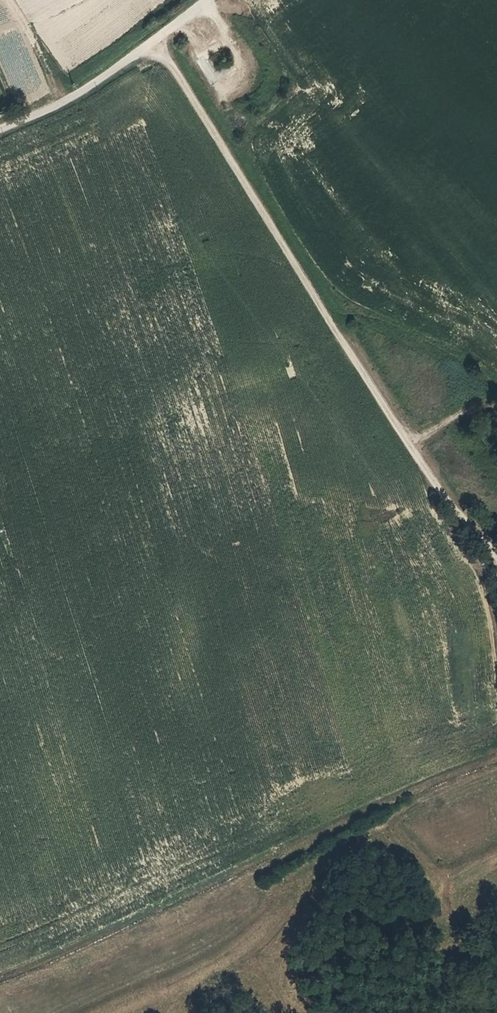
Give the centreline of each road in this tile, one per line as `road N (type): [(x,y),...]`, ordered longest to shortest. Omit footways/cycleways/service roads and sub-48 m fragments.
road 1 (track): [(154,40),(411,443),(496,555)]
road 2 (track): [(496,761),(313,866),(277,932),(236,965),(146,1012)]
road 3 (unclassified): [(0,129),(75,99),(208,0)]

